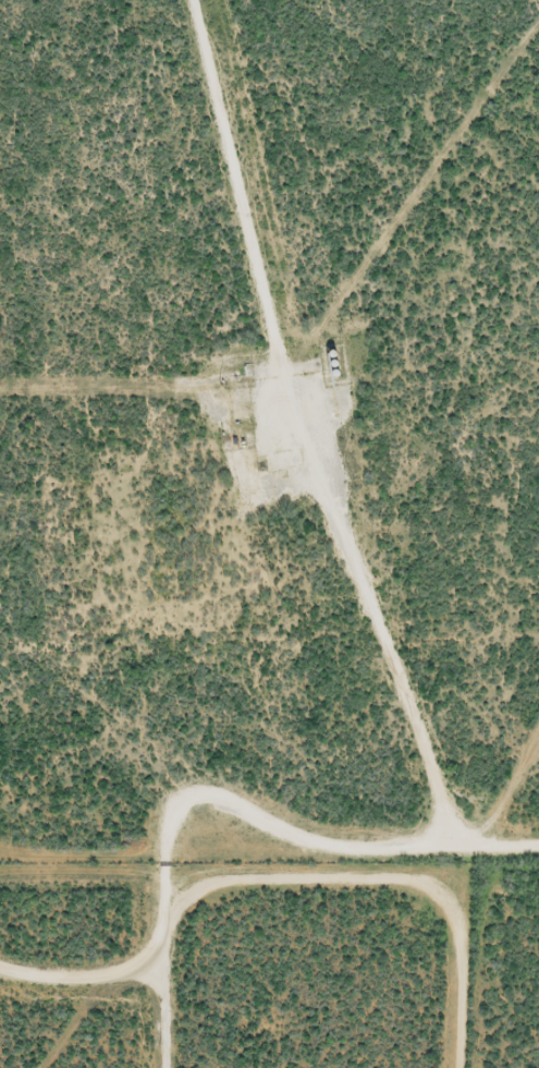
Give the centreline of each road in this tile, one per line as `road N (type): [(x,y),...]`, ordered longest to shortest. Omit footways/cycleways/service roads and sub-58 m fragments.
road 1 (residential): [(0,78),(16,936)]
road 2 (residential): [(0,936),(470,942),(538,932)]
road 3 (residential): [(470,942),(481,878),(538,757)]

